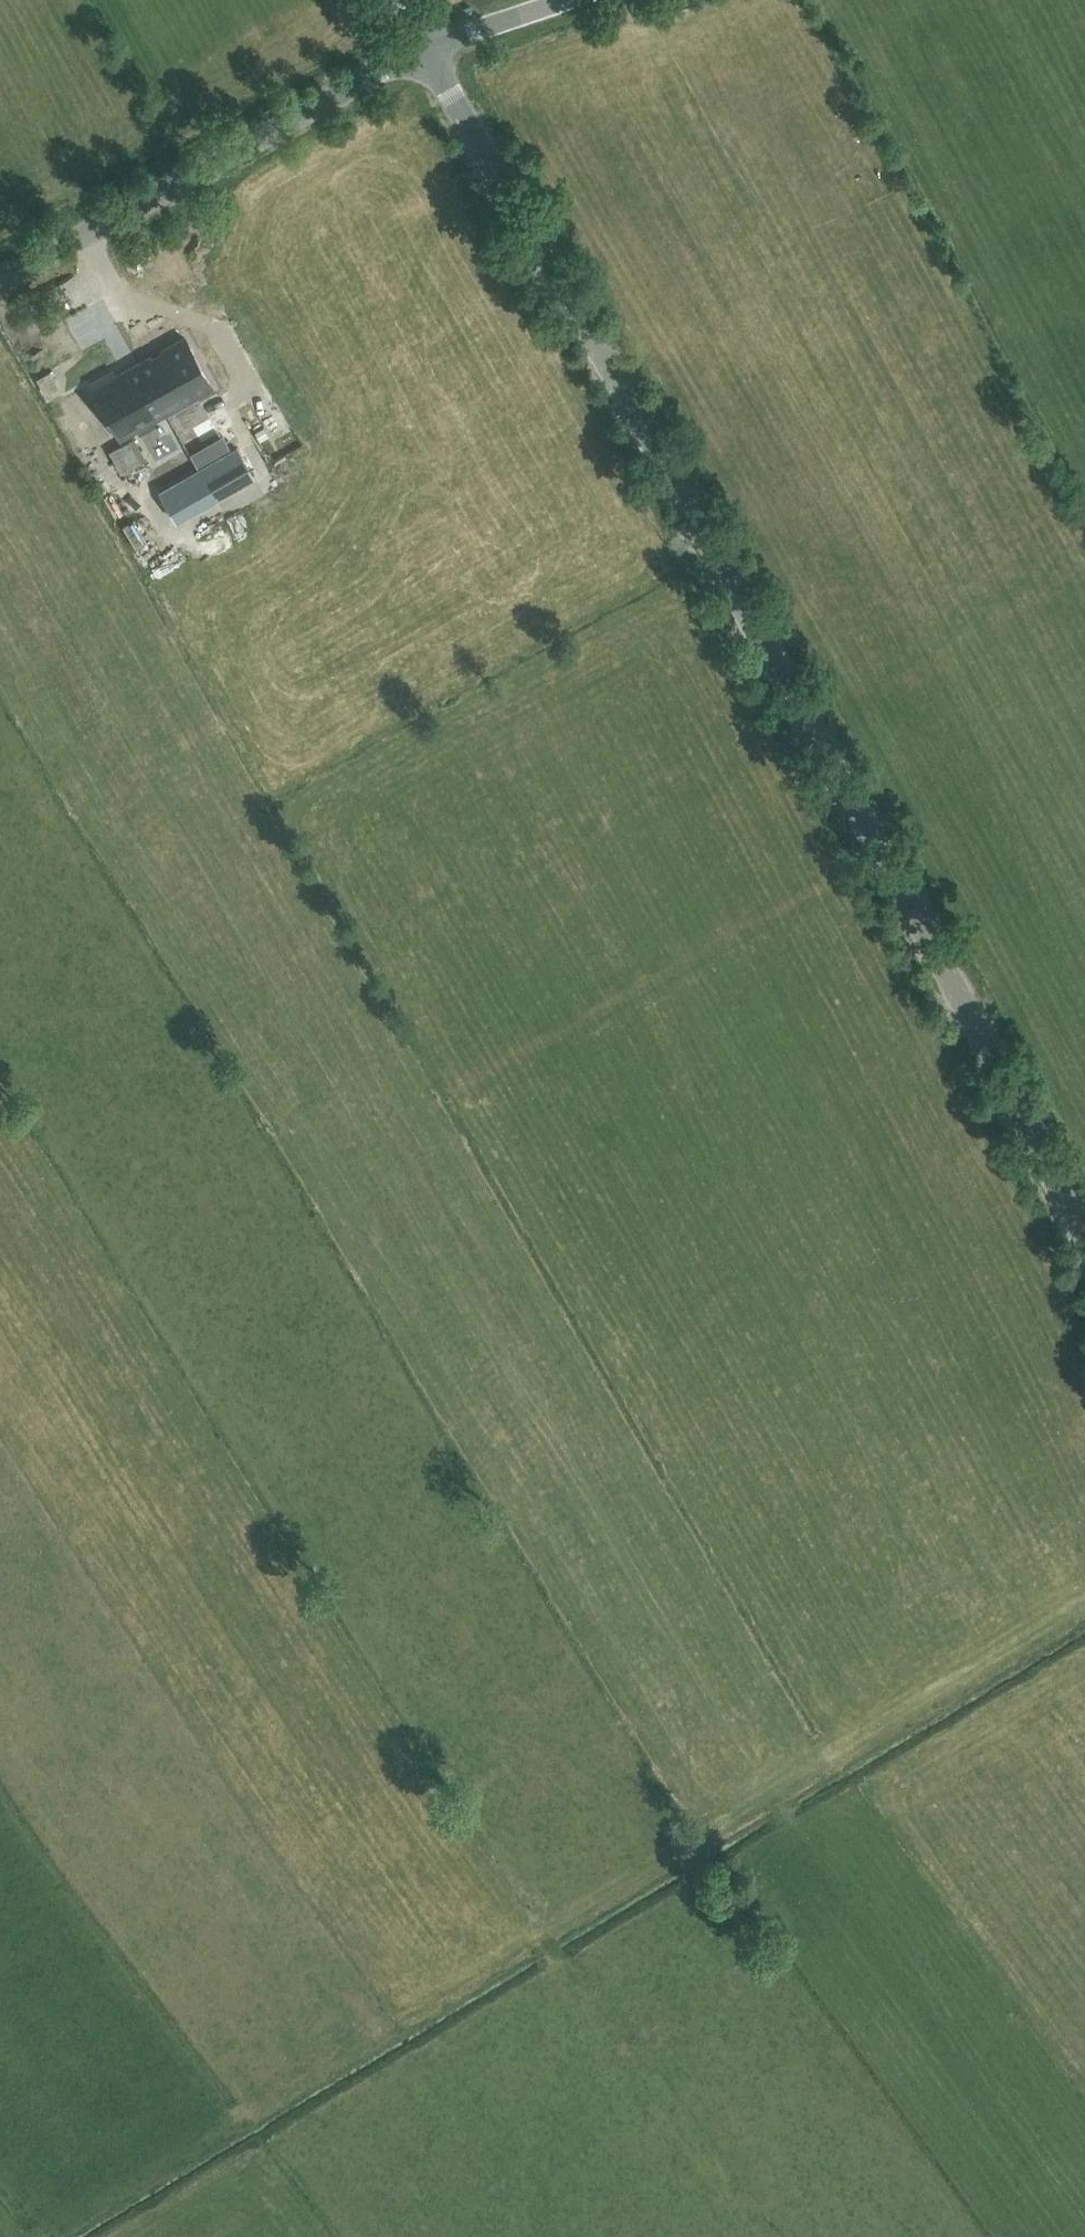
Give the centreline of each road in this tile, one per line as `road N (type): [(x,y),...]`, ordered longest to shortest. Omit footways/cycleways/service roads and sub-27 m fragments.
road 1 (tertiary): [(1084,1227),(428,44)]
road 2 (unclassified): [(0,282),(428,44)]
road 3 (unclassified): [(559,0),(428,44)]

